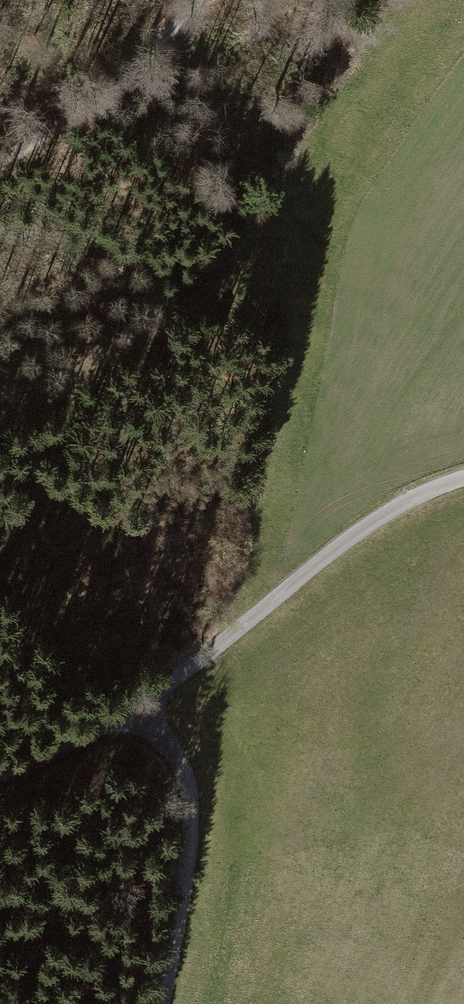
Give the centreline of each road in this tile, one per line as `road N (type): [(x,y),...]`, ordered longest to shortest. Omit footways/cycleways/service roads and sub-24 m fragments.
road 1 (unclassified): [(0,769),(147,701),(353,535),(463,481)]
road 2 (track): [(147,701),(186,771),(194,820),(163,1003)]
road 3 (track): [(199,0),(123,85),(0,158)]
road 4 (track): [(0,426),(213,291)]

